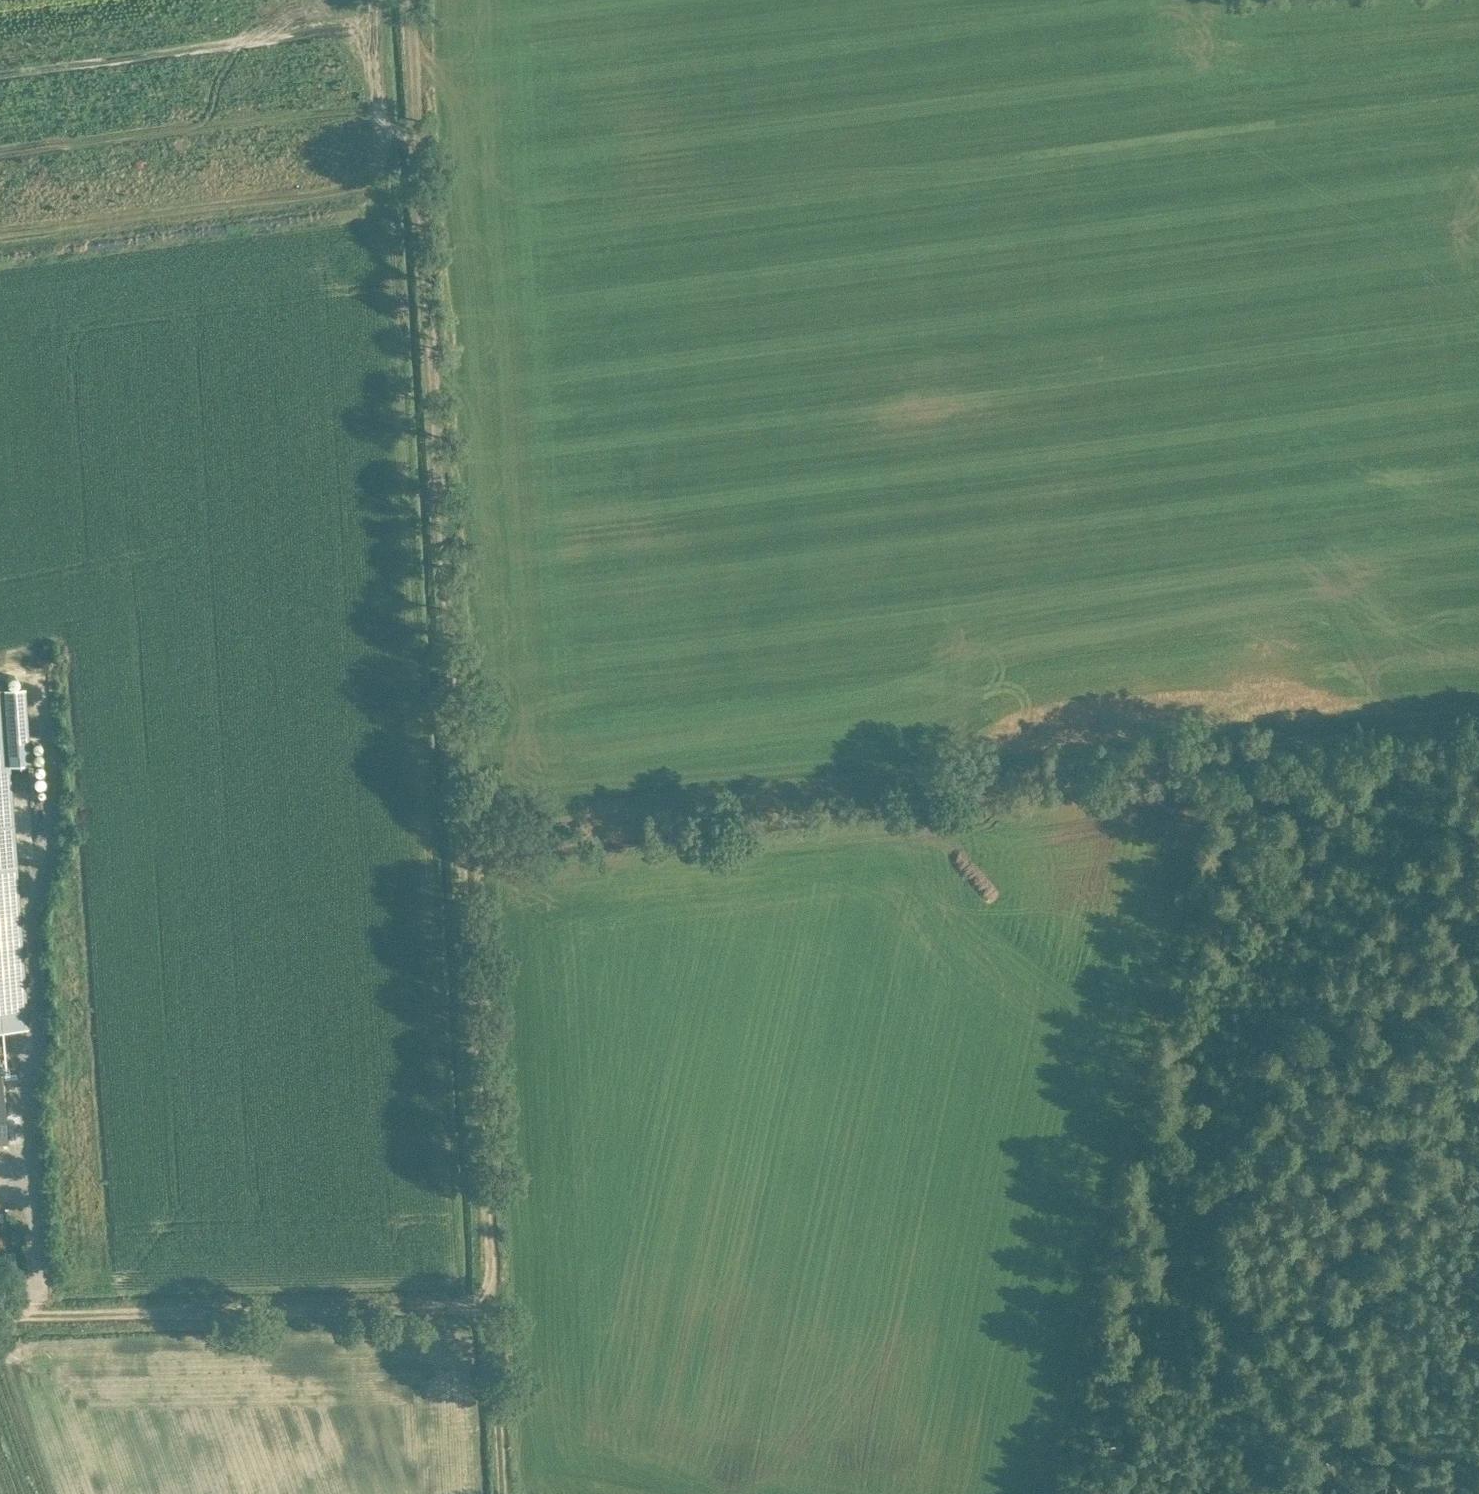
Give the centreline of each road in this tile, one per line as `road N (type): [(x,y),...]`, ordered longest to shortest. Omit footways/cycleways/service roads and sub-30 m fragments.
road 1 (track): [(409,0),(488,1304),(0,1310)]

